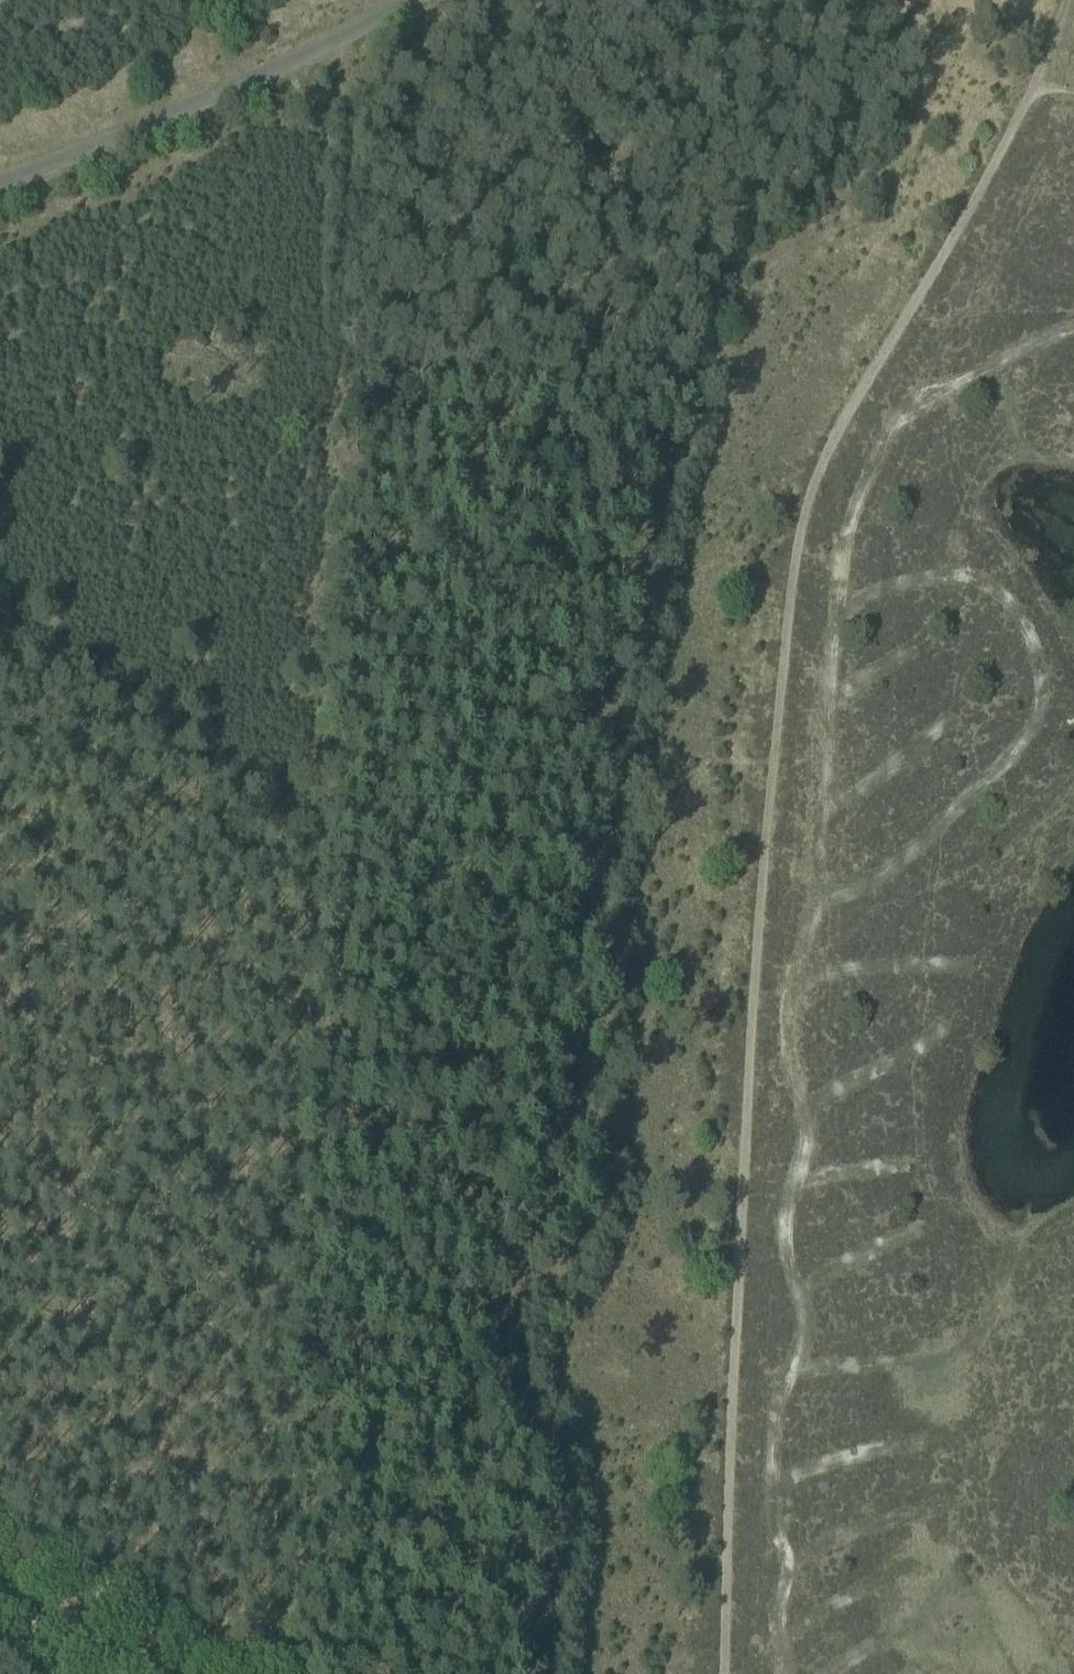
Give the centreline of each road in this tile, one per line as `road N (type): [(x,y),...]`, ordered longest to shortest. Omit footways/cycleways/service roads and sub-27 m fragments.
road 1 (track): [(721,1673),(739,1189),(793,583),(820,464),(1031,86),(1073,90)]
road 2 (track): [(0,1576),(159,1673)]

